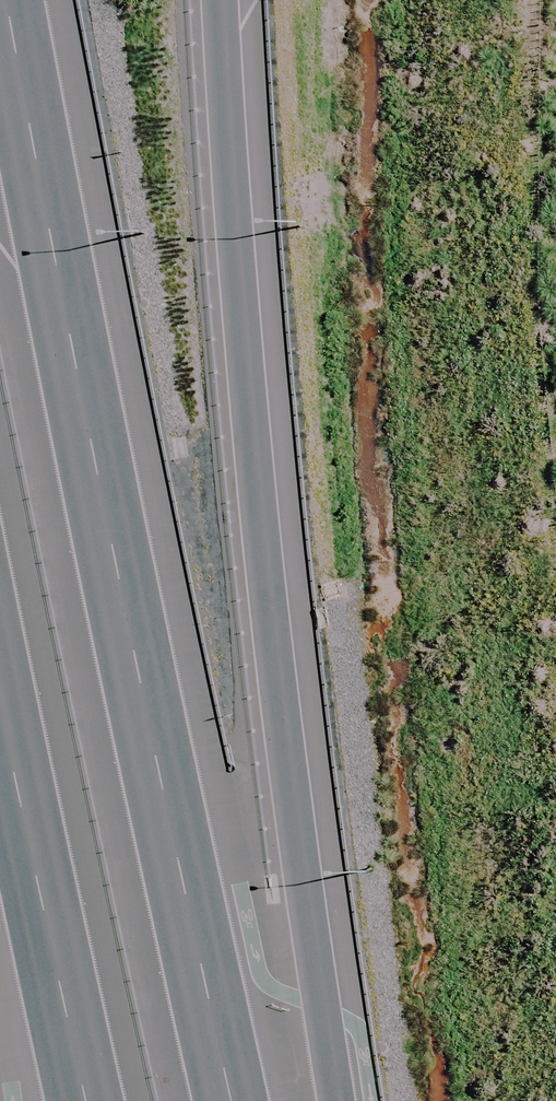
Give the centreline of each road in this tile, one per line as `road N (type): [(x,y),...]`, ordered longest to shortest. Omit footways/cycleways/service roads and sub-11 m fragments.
road 1 (motorway): [(8,0),(159,776),(233,1100)]
road 2 (motorway): [(222,0),(253,448),(336,1100)]
road 3 (motorway): [(83,1100),(44,952),(0,694)]

